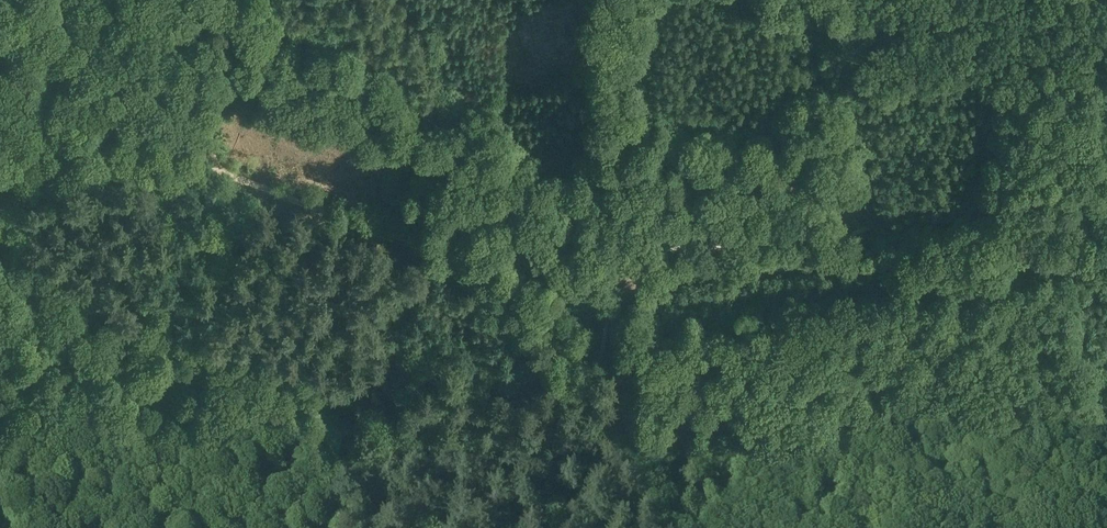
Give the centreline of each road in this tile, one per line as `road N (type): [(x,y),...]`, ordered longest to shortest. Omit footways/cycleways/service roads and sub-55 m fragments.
road 1 (track): [(0,187),(102,161),(201,167),(370,228),(615,278),(880,255)]
road 2 (track): [(880,255),(844,187),(834,0)]
road 3 (track): [(683,527),(674,456),(646,401),(628,308),(634,279)]
road 4 (track): [(880,255),(1106,233)]
road 5 (track): [(184,0),(201,167)]

